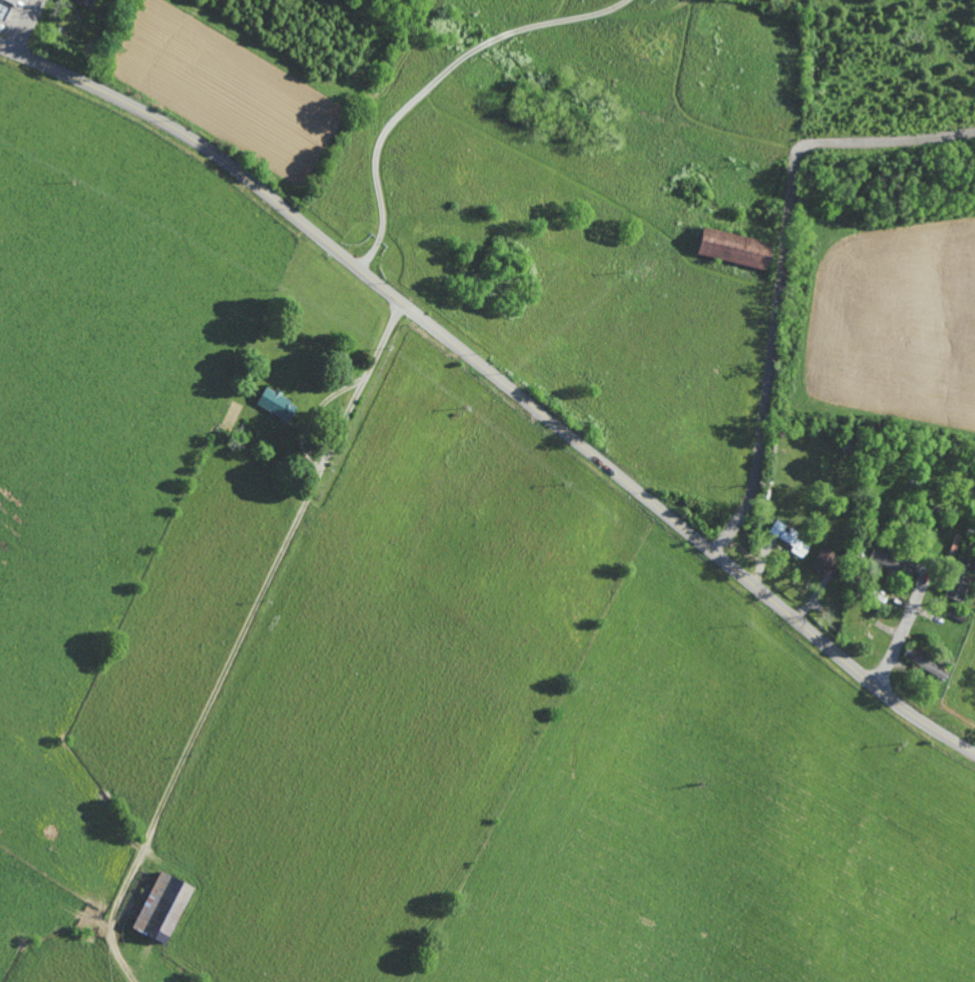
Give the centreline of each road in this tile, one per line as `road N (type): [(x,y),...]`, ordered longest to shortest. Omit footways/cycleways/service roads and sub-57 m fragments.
road 1 (secondary): [(0,48),(164,123),(218,157),(889,699),(974,755)]

